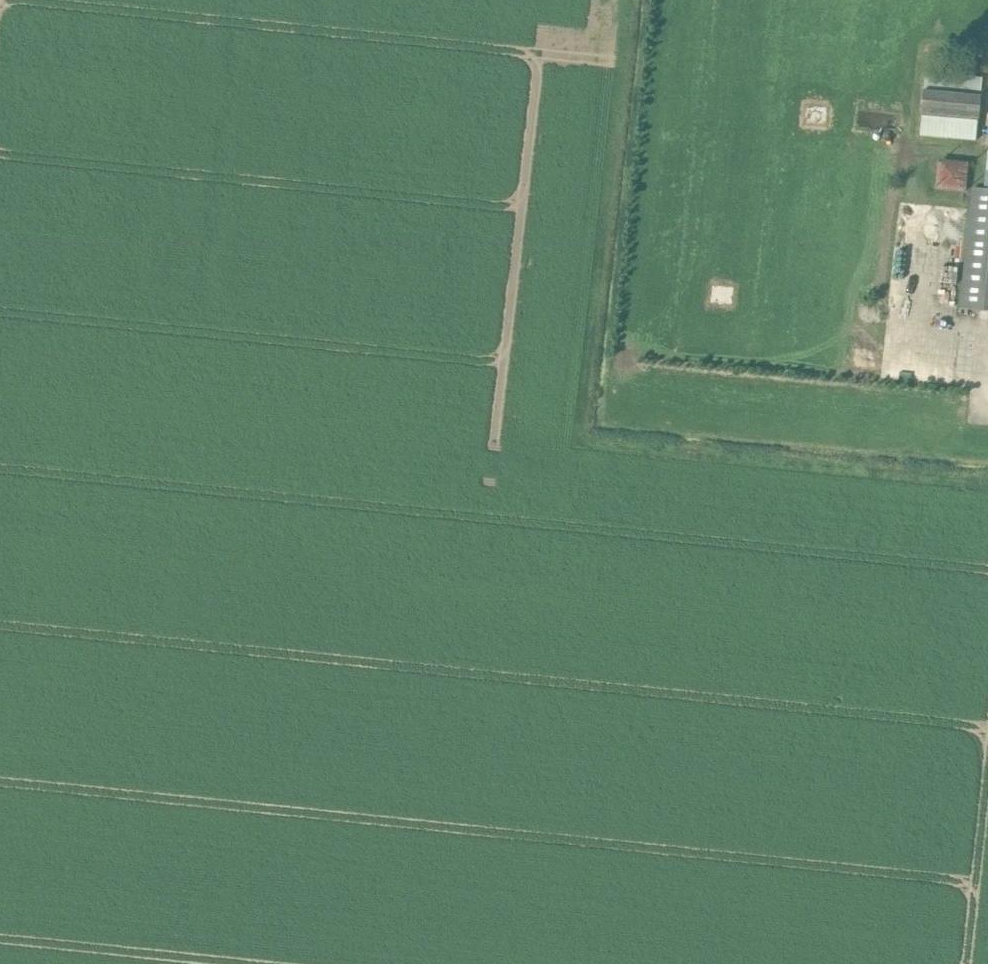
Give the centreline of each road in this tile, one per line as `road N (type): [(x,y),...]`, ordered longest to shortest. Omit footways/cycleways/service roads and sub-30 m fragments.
road 1 (track): [(627,0),(579,443),(987,487)]

